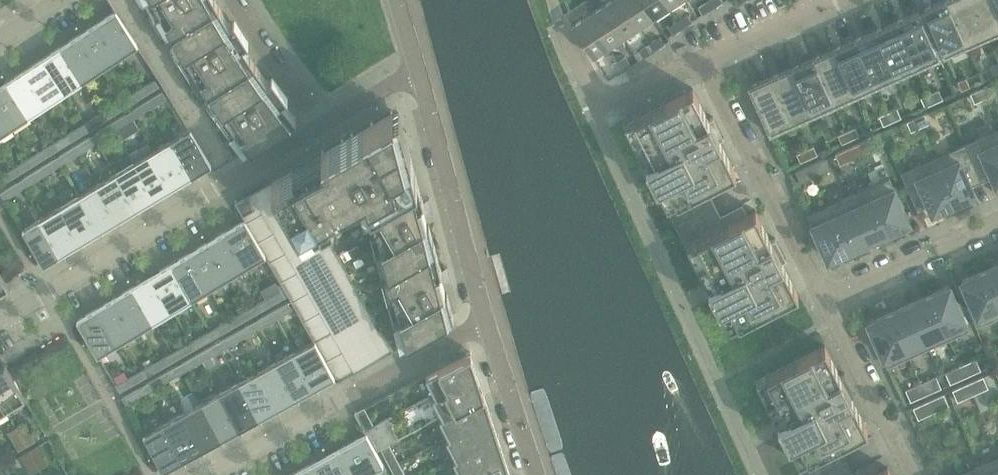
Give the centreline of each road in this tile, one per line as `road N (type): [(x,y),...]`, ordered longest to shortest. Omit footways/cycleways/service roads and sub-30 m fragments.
road 1 (residential): [(0,318),(320,126)]
road 2 (residential): [(202,474),(486,320)]
road 3 (residential): [(823,301),(706,62)]
road 4 (residential): [(416,67),(486,320)]
road 5 (residential): [(561,25),(600,105),(706,62)]
road 6 (residential): [(911,474),(823,301)]
road 7 (residential): [(823,301),(997,223)]
road 8 (residential): [(486,320),(541,474)]
road 9 (residential): [(706,62),(840,0)]
road 10 (residential): [(245,0),(320,126)]

